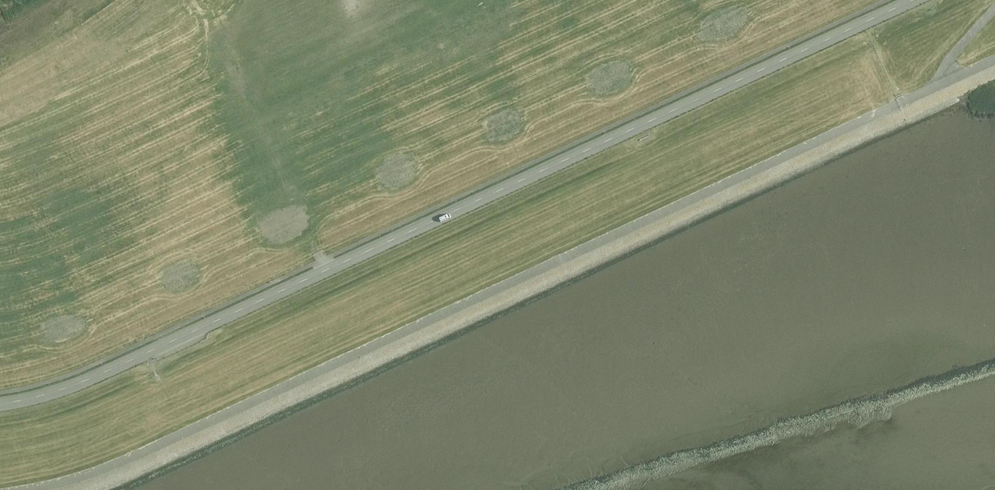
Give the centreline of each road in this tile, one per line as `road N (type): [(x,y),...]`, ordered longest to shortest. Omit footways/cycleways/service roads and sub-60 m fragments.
road 1 (track): [(994,62),(261,402),(101,473),(33,489)]
road 2 (residential): [(0,407),(93,382),(924,0)]

